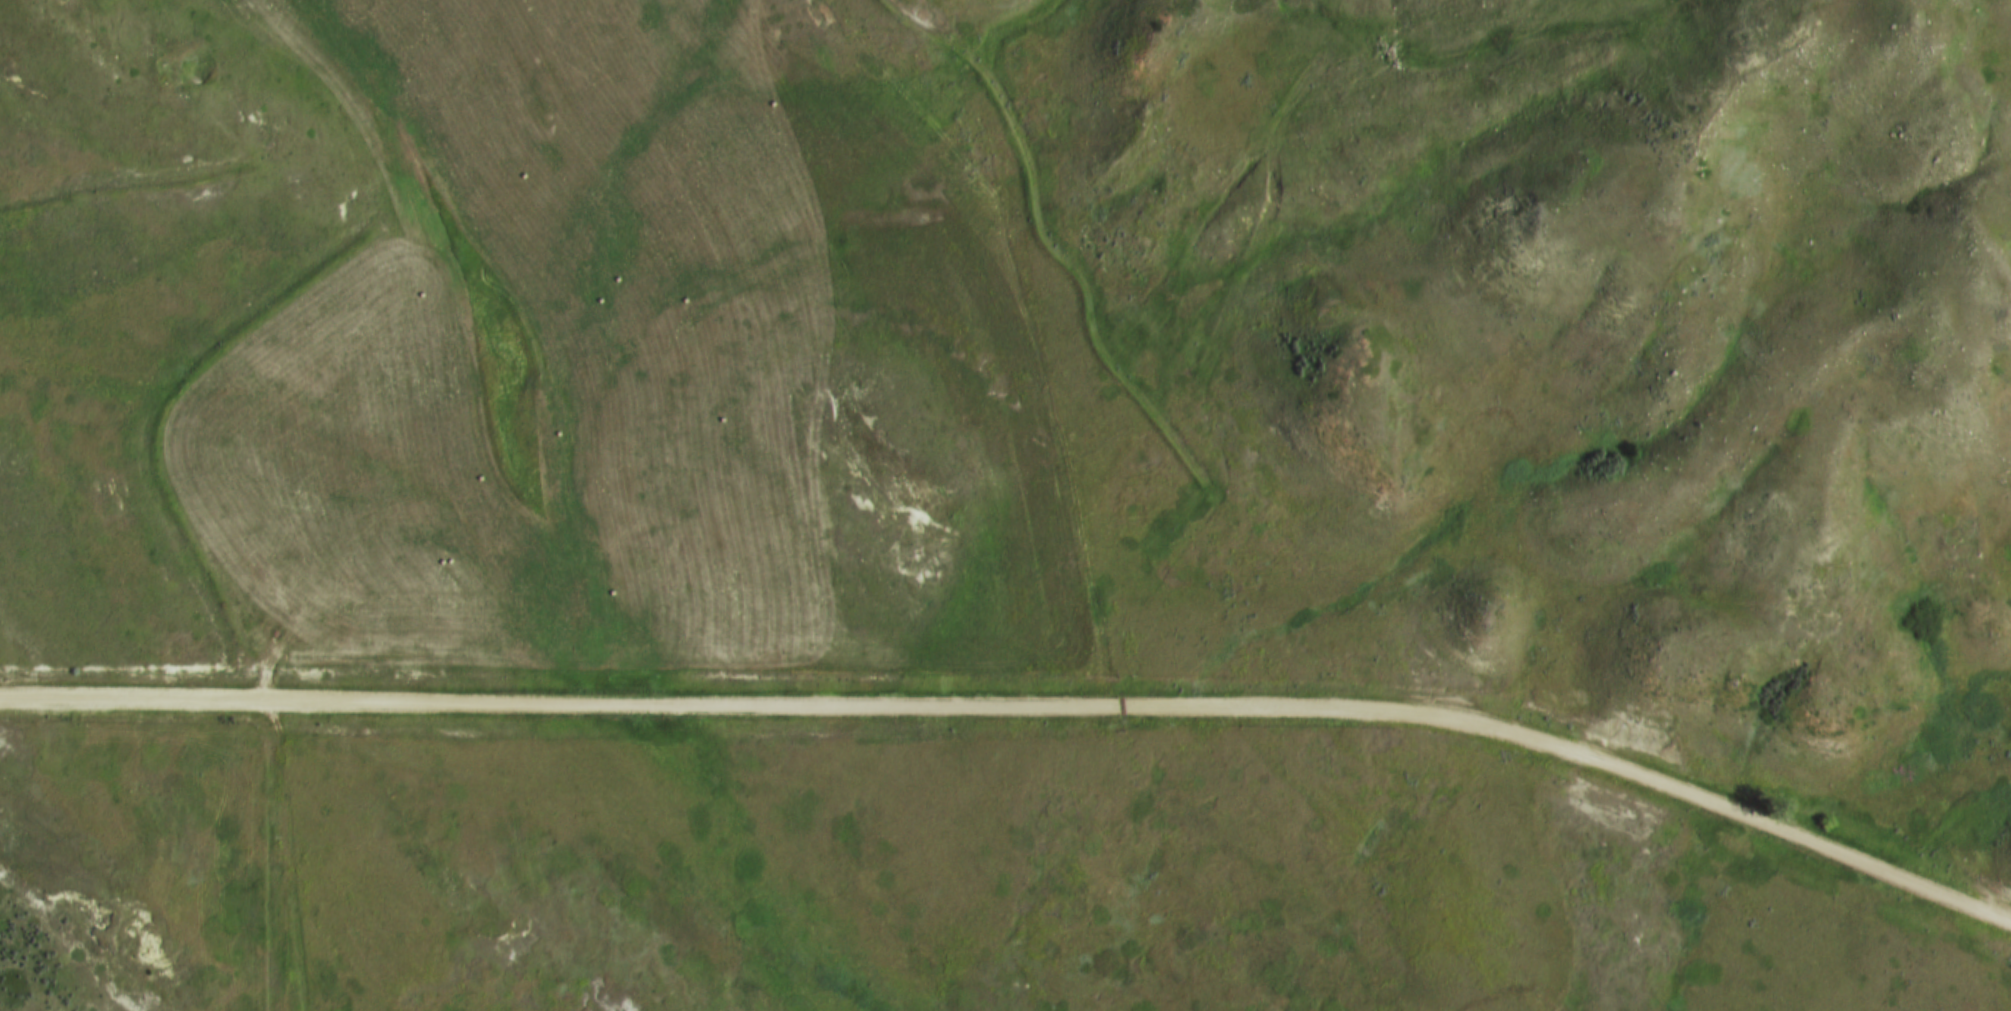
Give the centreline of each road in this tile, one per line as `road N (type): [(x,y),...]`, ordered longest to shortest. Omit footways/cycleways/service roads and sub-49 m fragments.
road 1 (residential): [(0,708),(1438,720),(1622,766),(2010,921)]

